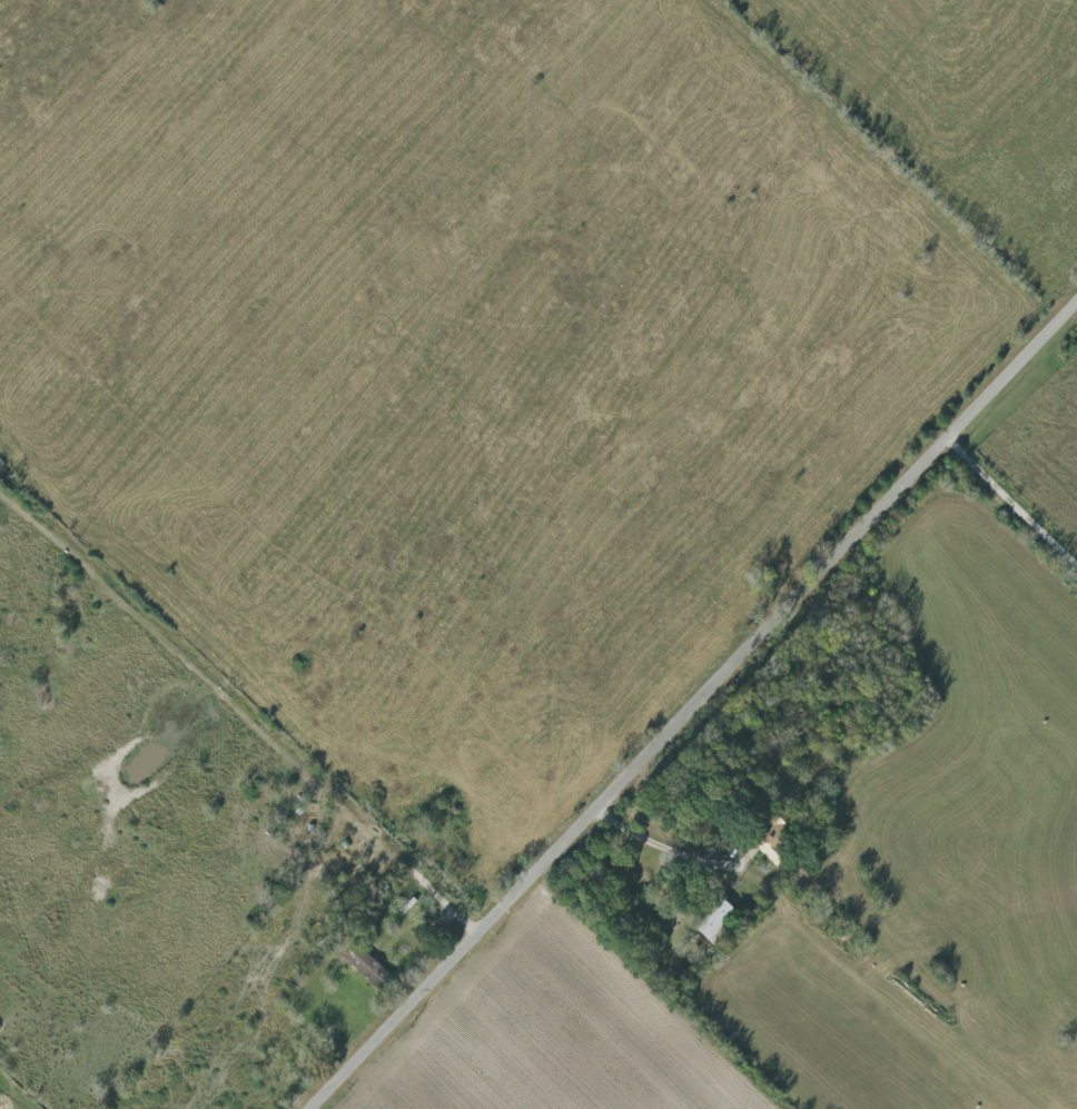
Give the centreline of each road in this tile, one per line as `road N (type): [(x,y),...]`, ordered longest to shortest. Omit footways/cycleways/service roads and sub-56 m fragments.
road 1 (residential): [(314,1108),(1076,309)]

